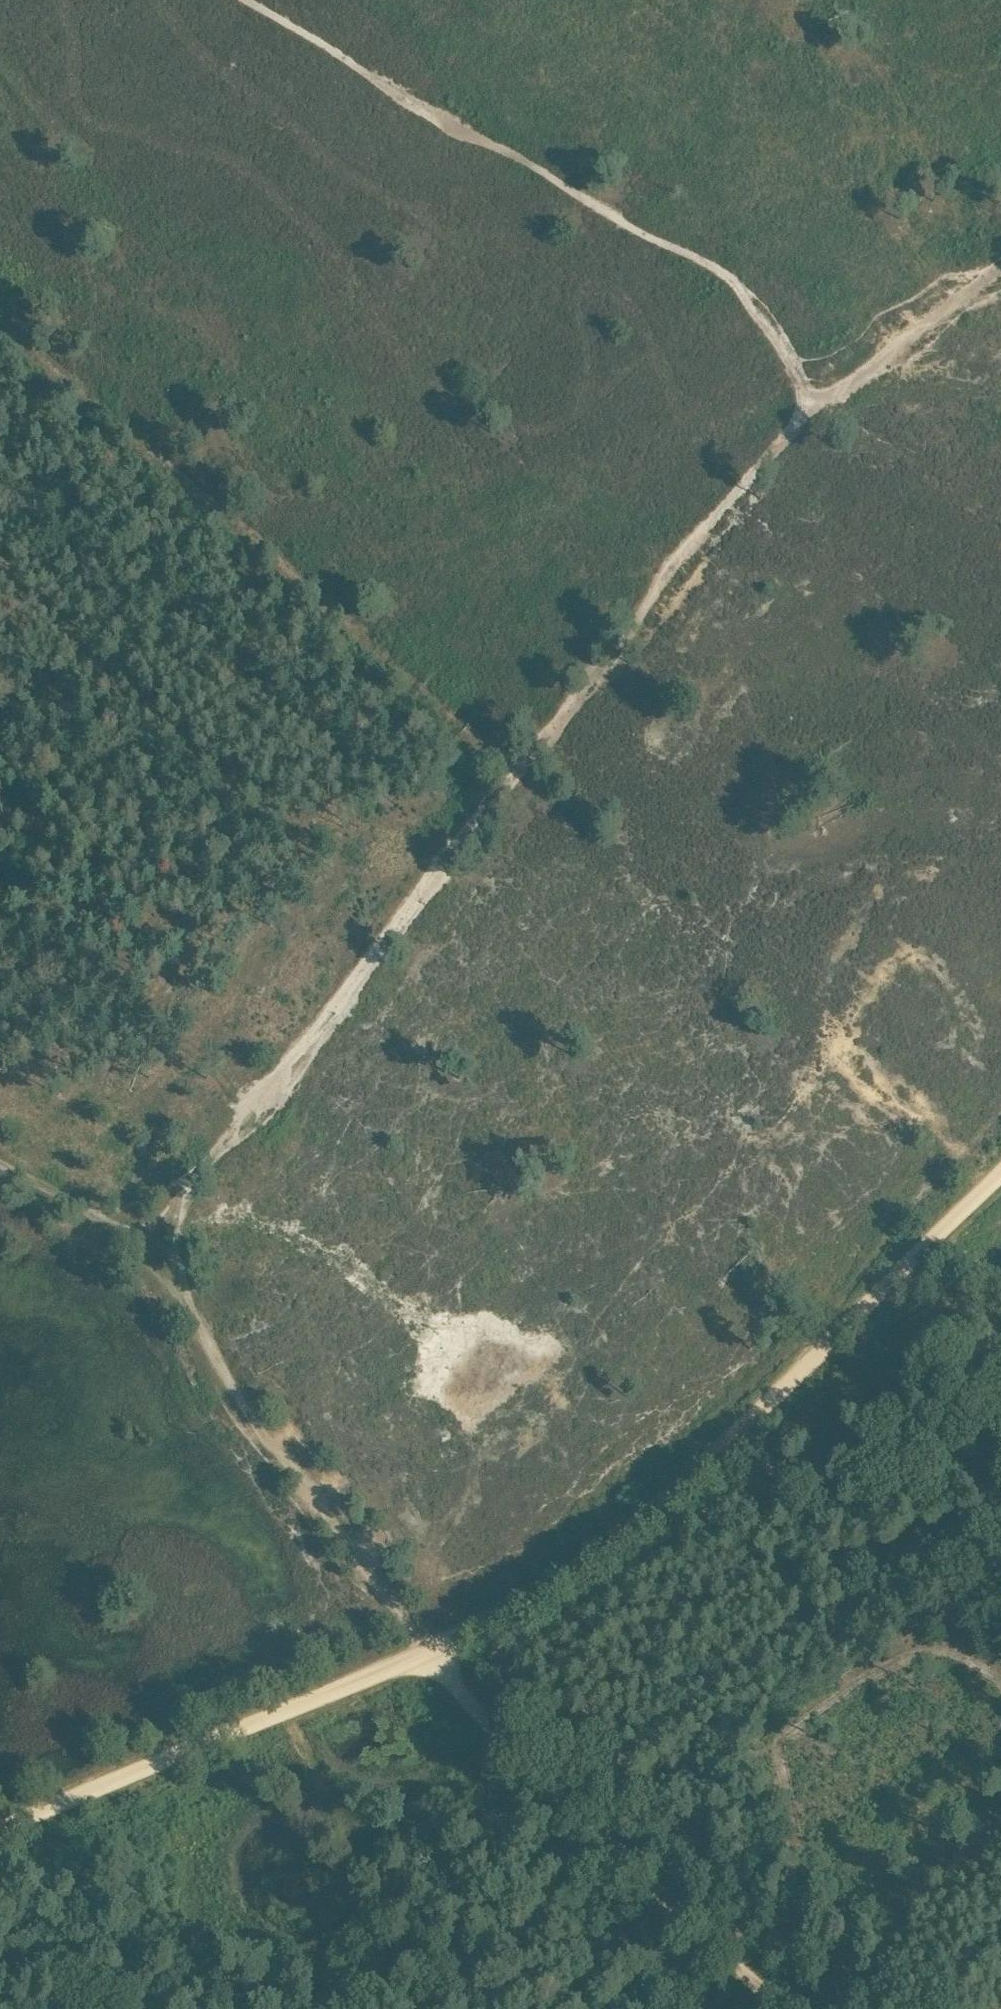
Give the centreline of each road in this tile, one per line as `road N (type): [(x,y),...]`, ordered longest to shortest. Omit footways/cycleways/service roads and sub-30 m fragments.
road 1 (track): [(426,1652),(628,1529),(1000,1175)]
road 2 (track): [(0,323),(509,766)]
road 3 (track): [(118,1239),(173,1185),(509,766)]
road 4 (track): [(118,1239),(253,1432),(426,1652)]
road 5 (track): [(792,2008),(576,1826),(480,1731),(426,1652)]
road 6 (track): [(426,1652),(260,1714),(0,1829)]

